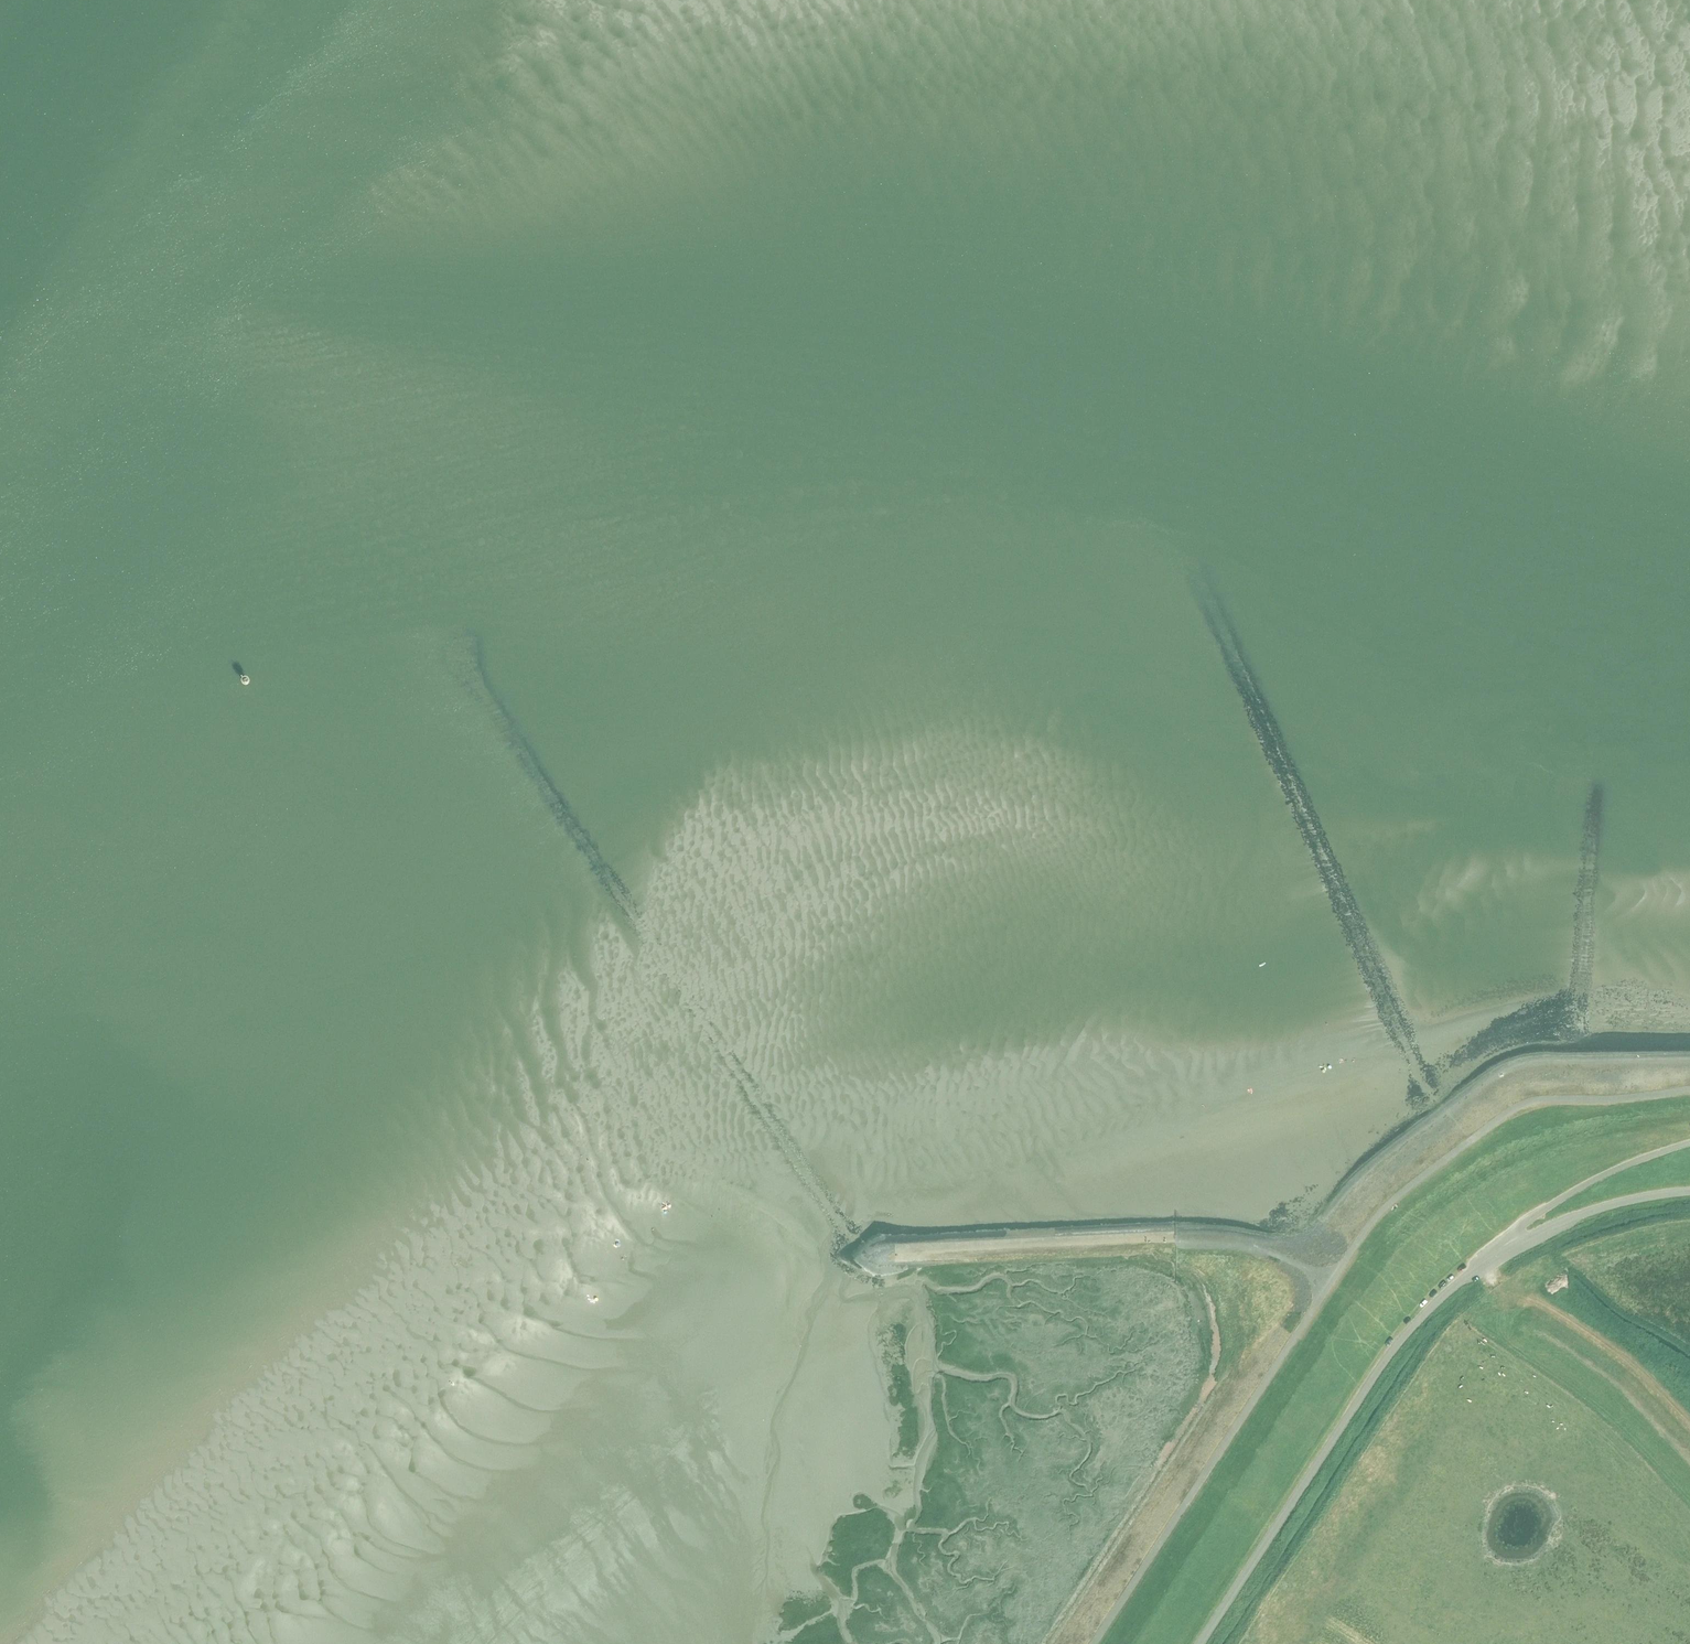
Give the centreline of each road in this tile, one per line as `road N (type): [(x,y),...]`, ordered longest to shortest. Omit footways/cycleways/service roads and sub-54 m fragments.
road 1 (tertiary): [(1202,1643),(1390,1354),(1455,1285),(1597,1211),(1689,1190)]

